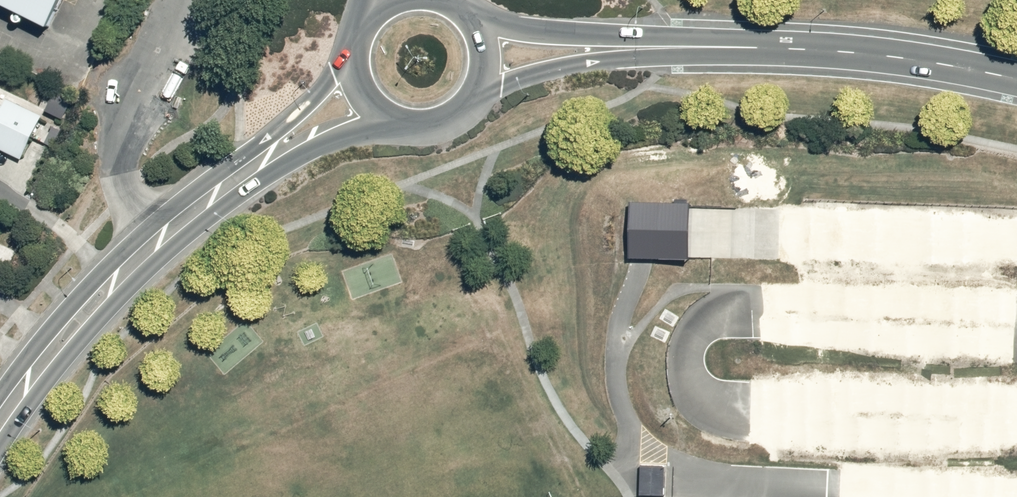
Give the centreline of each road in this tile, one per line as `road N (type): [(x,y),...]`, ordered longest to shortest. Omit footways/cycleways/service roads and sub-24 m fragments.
road 1 (secondary): [(397,122),(299,157),(177,246),(66,357),(0,445)]
road 2 (secondary): [(0,394),(58,318),(145,226),(308,104),(355,46)]
road 3 (secondary): [(1016,80),(847,53),(662,48)]
road 4 (secondary): [(468,13),(500,26),(662,48)]
road 5 (secondary): [(662,48),(548,71),(477,96)]

